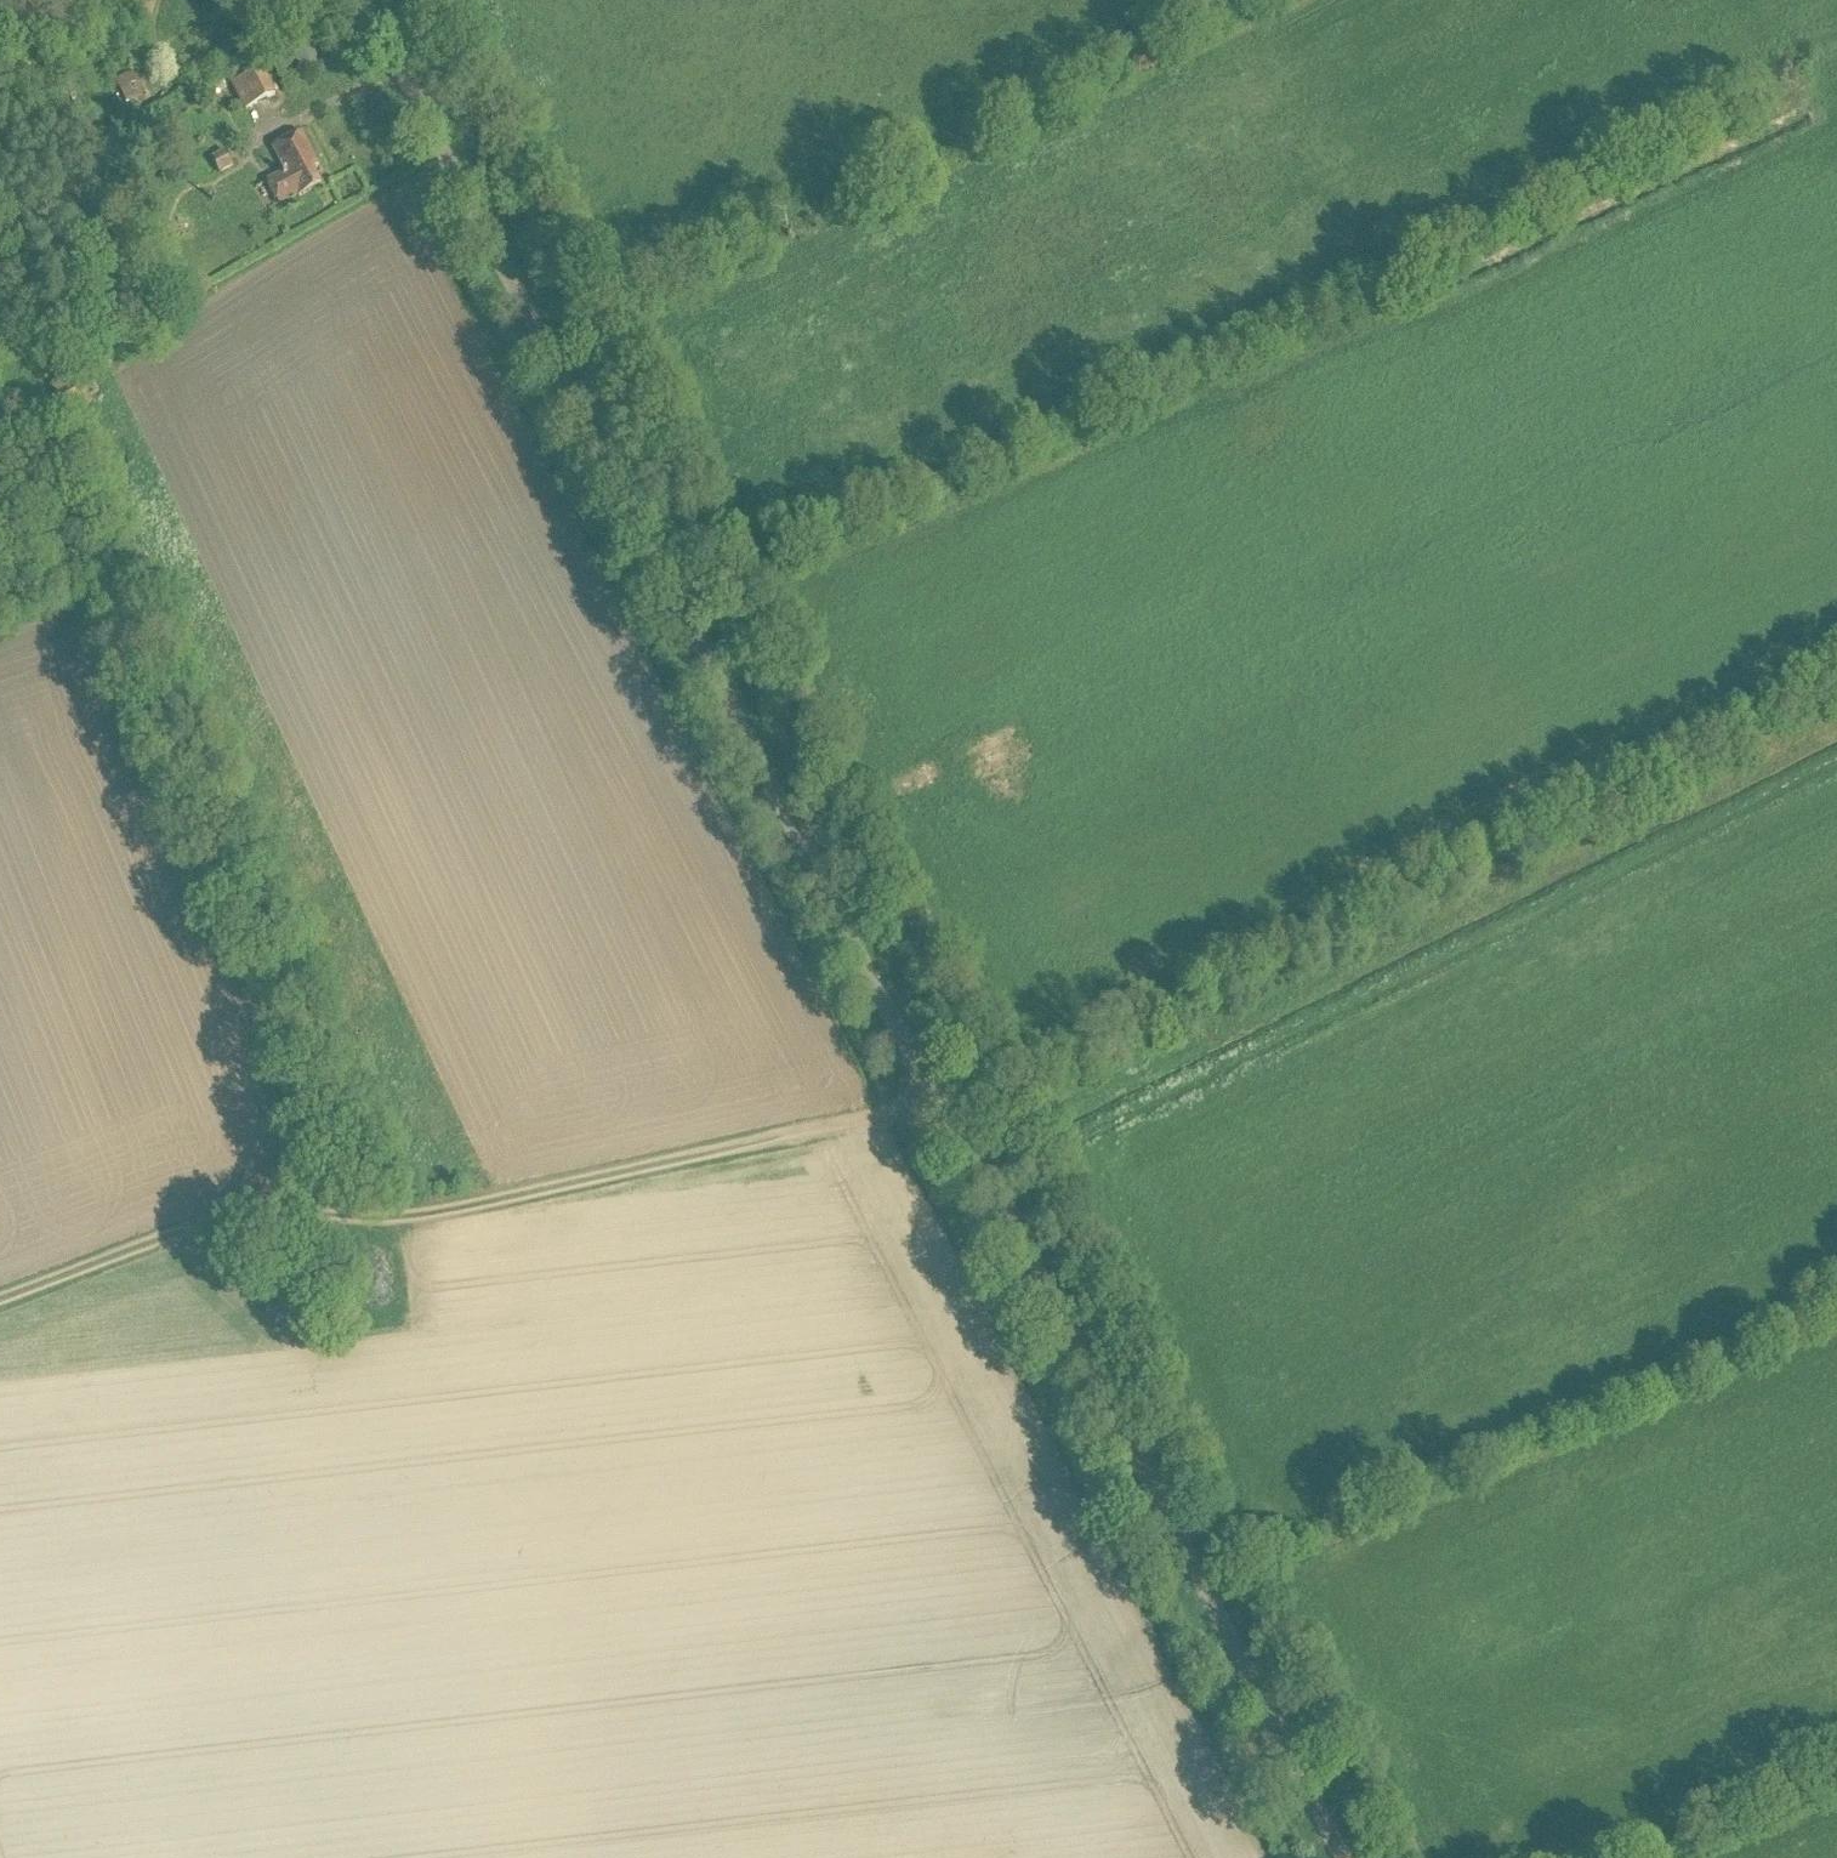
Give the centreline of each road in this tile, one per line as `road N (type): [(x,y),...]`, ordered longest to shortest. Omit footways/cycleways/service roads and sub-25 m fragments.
road 1 (unclassified): [(1341,1857),(363,0)]
road 2 (track): [(941,1107),(424,1208),(246,1222),(138,1248),(0,1298)]
road 3 (track): [(1836,762),(1267,1052),(984,1183)]

